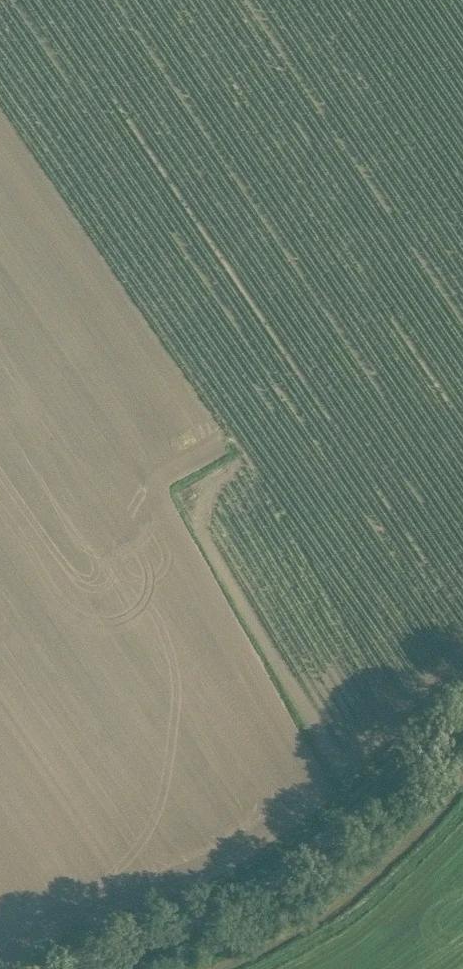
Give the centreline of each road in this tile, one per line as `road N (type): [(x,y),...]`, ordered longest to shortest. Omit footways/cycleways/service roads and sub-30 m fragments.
road 1 (unclassified): [(71,968),(218,912),(274,881),(337,834),(462,713)]

